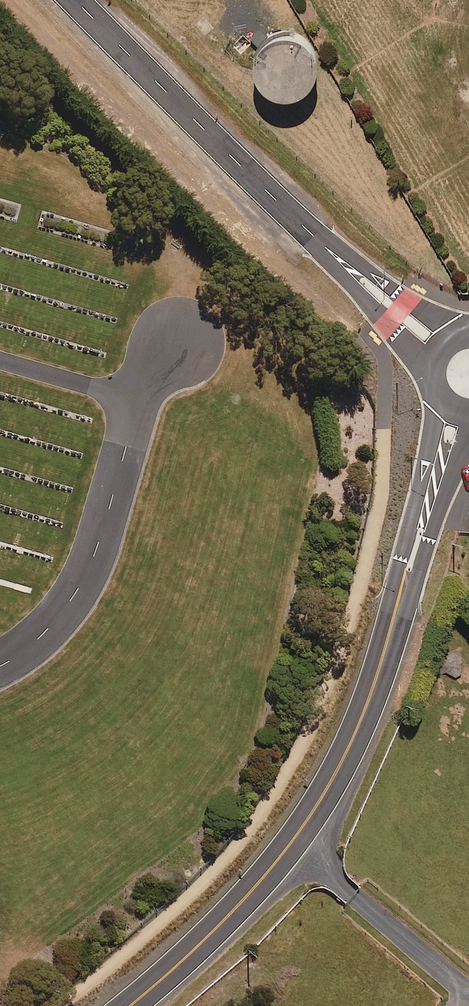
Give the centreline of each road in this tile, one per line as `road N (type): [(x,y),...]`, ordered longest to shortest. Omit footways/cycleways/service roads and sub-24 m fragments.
road 1 (secondary): [(457,407),(368,701),(324,794),(240,903),(126,1005)]
road 2 (residential): [(443,348),(310,233),(75,0)]
road 3 (unclassified): [(0,663),(75,594),(146,378),(178,341)]

